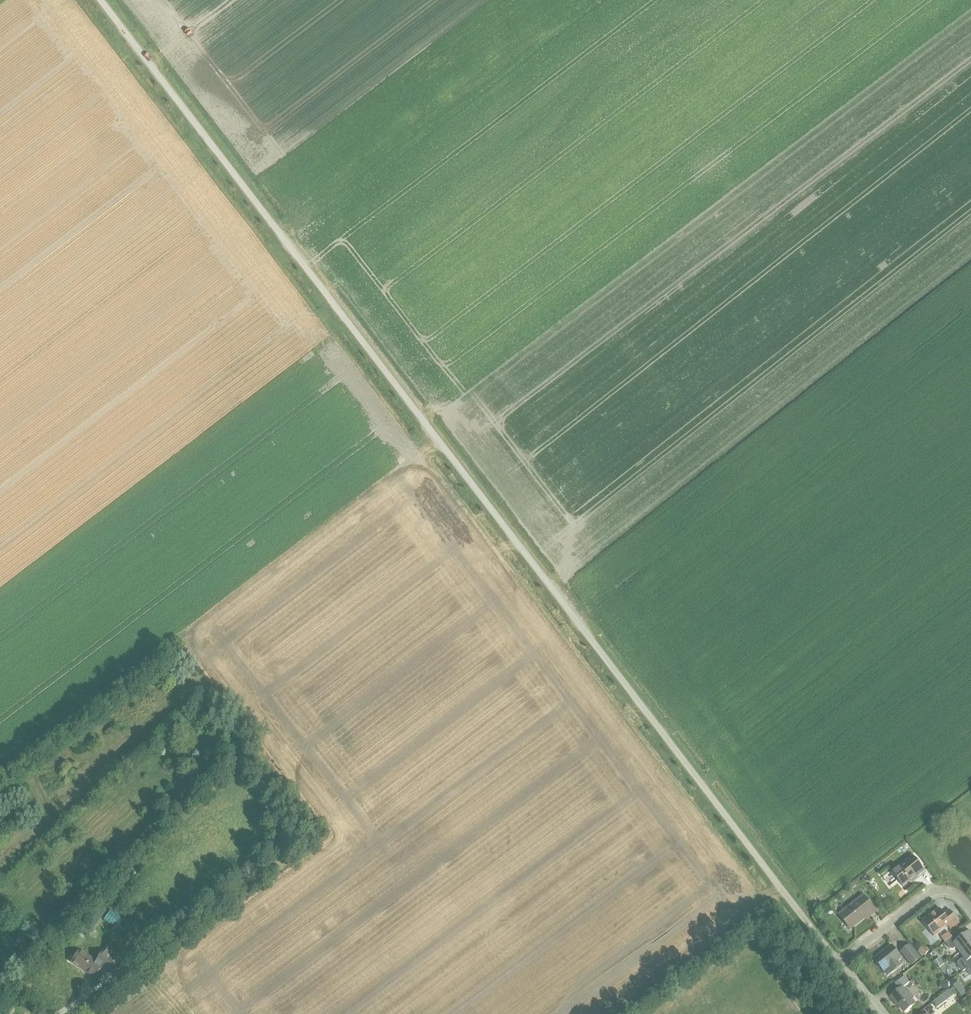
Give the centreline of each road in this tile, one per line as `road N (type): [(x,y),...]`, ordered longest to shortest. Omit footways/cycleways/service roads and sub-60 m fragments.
road 1 (unclassified): [(809,925),(100,0)]
road 2 (residential): [(970,908),(956,893),(930,893),(840,963)]

